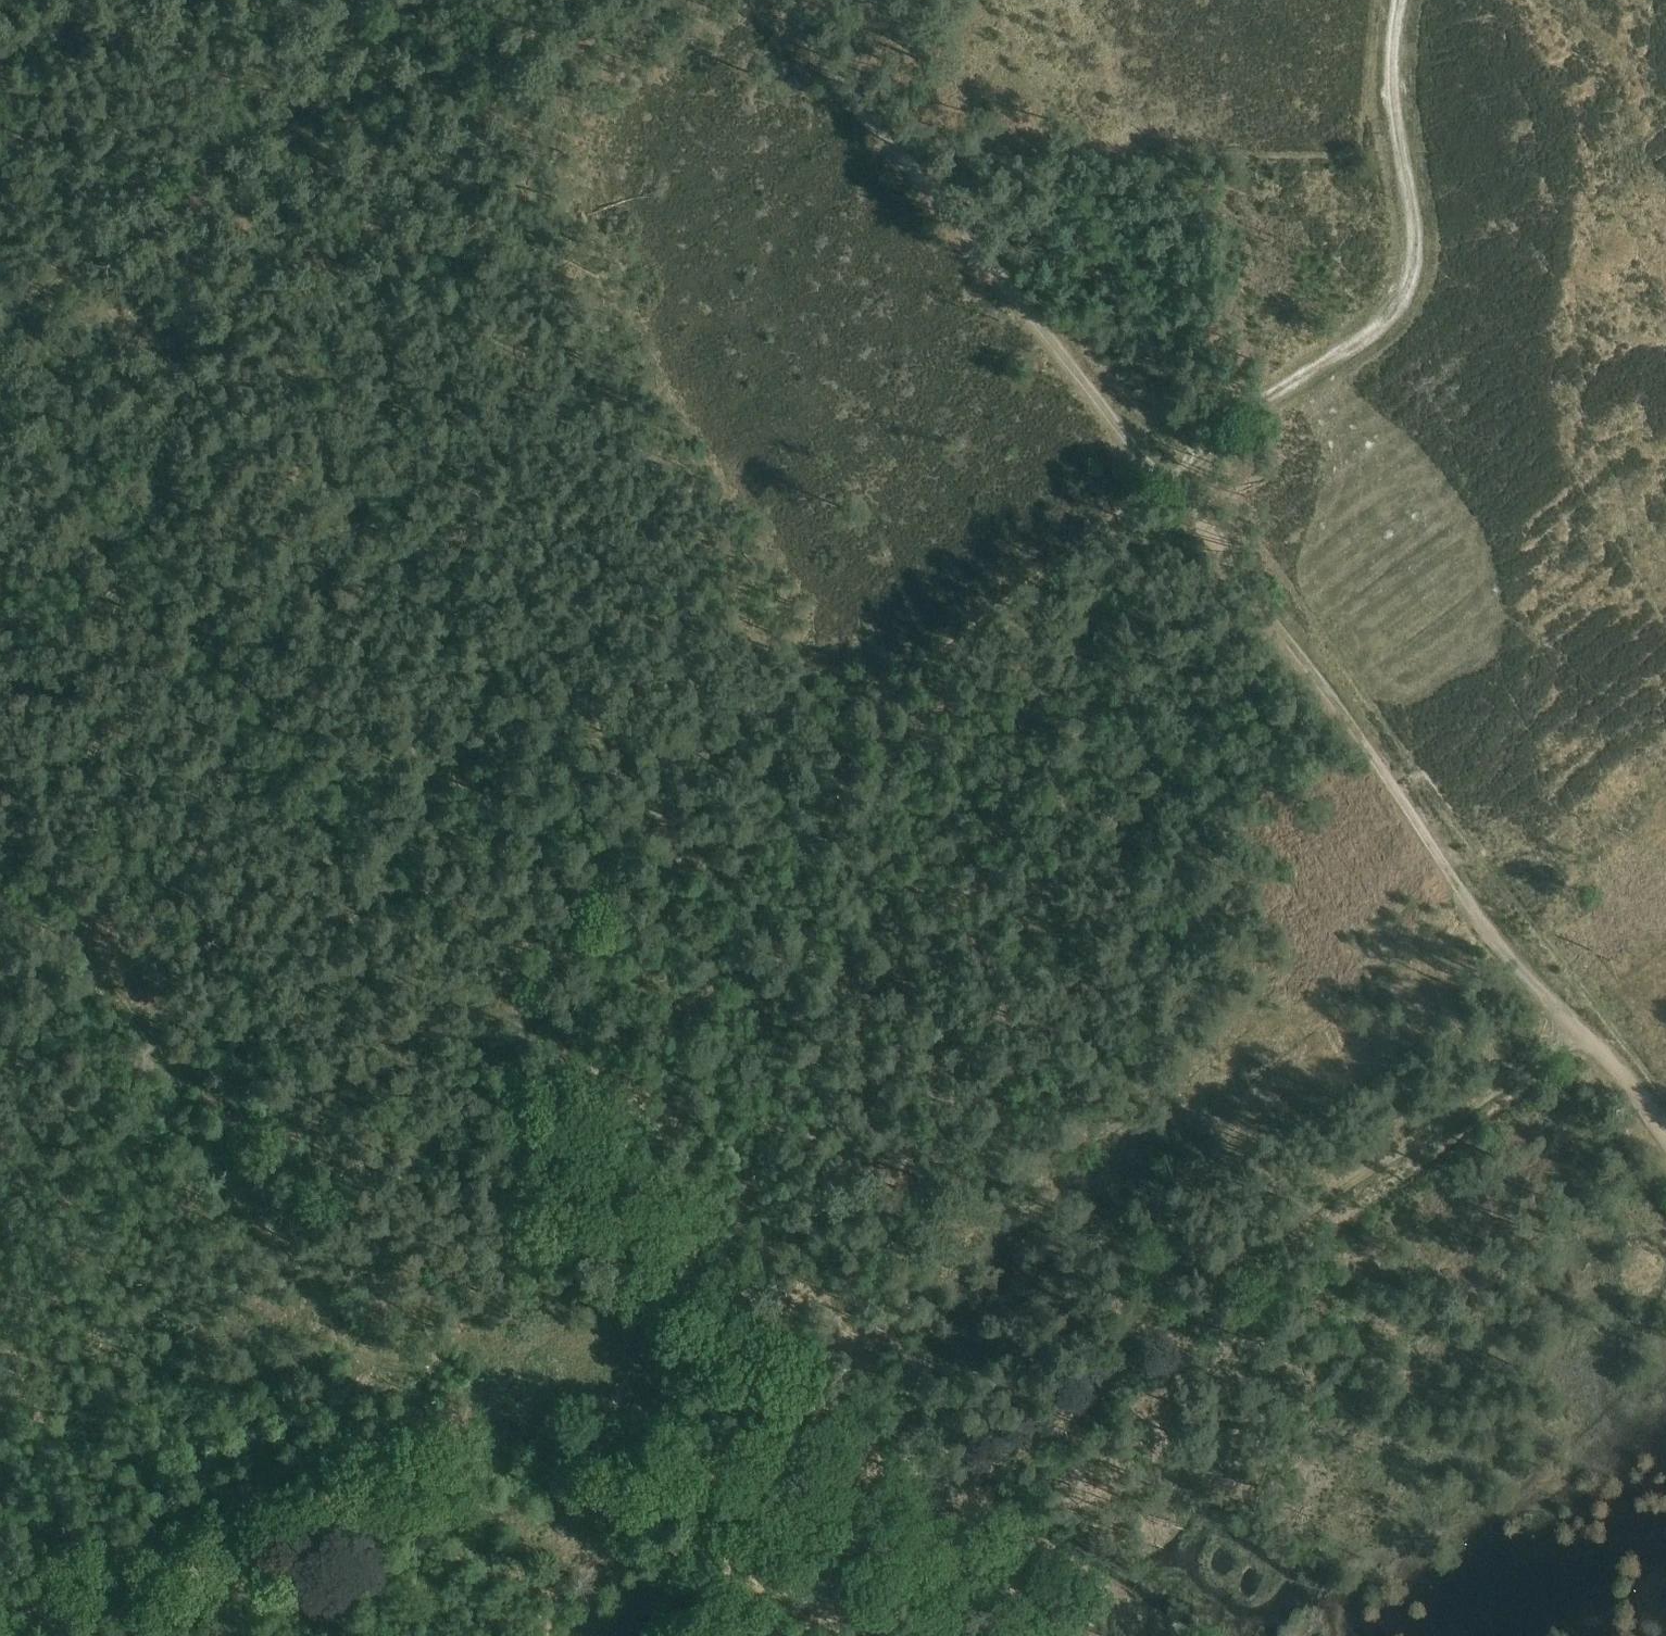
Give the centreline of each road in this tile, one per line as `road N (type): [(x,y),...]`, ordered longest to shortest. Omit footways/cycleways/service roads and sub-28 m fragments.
road 1 (track): [(1403,0),(1399,103),(1415,231),(1401,303),(1380,327),(1163,486)]

